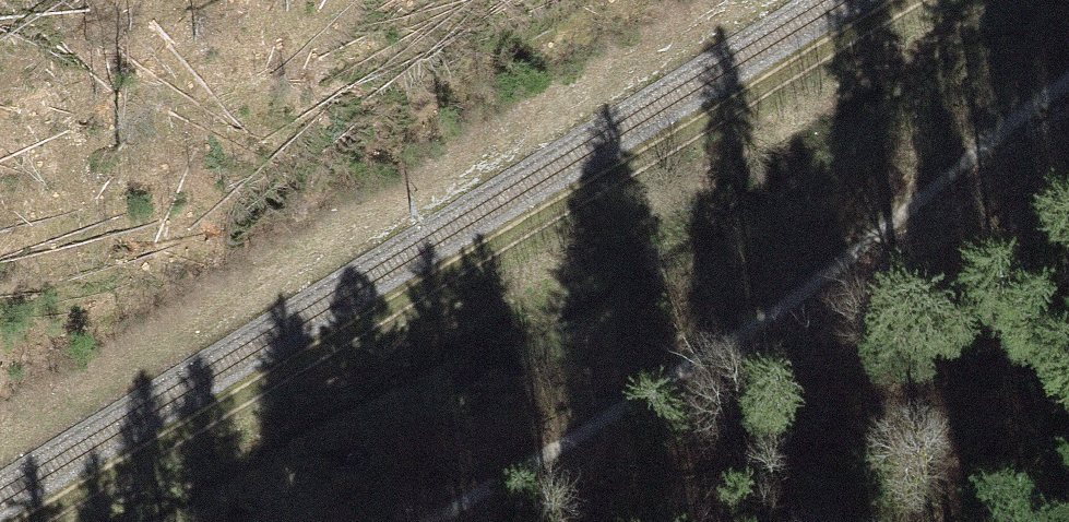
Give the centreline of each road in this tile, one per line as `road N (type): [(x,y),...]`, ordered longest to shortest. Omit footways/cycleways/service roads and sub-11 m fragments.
road 1 (track): [(32,521),(907,0)]
road 2 (track): [(1068,65),(804,291),(416,521)]

